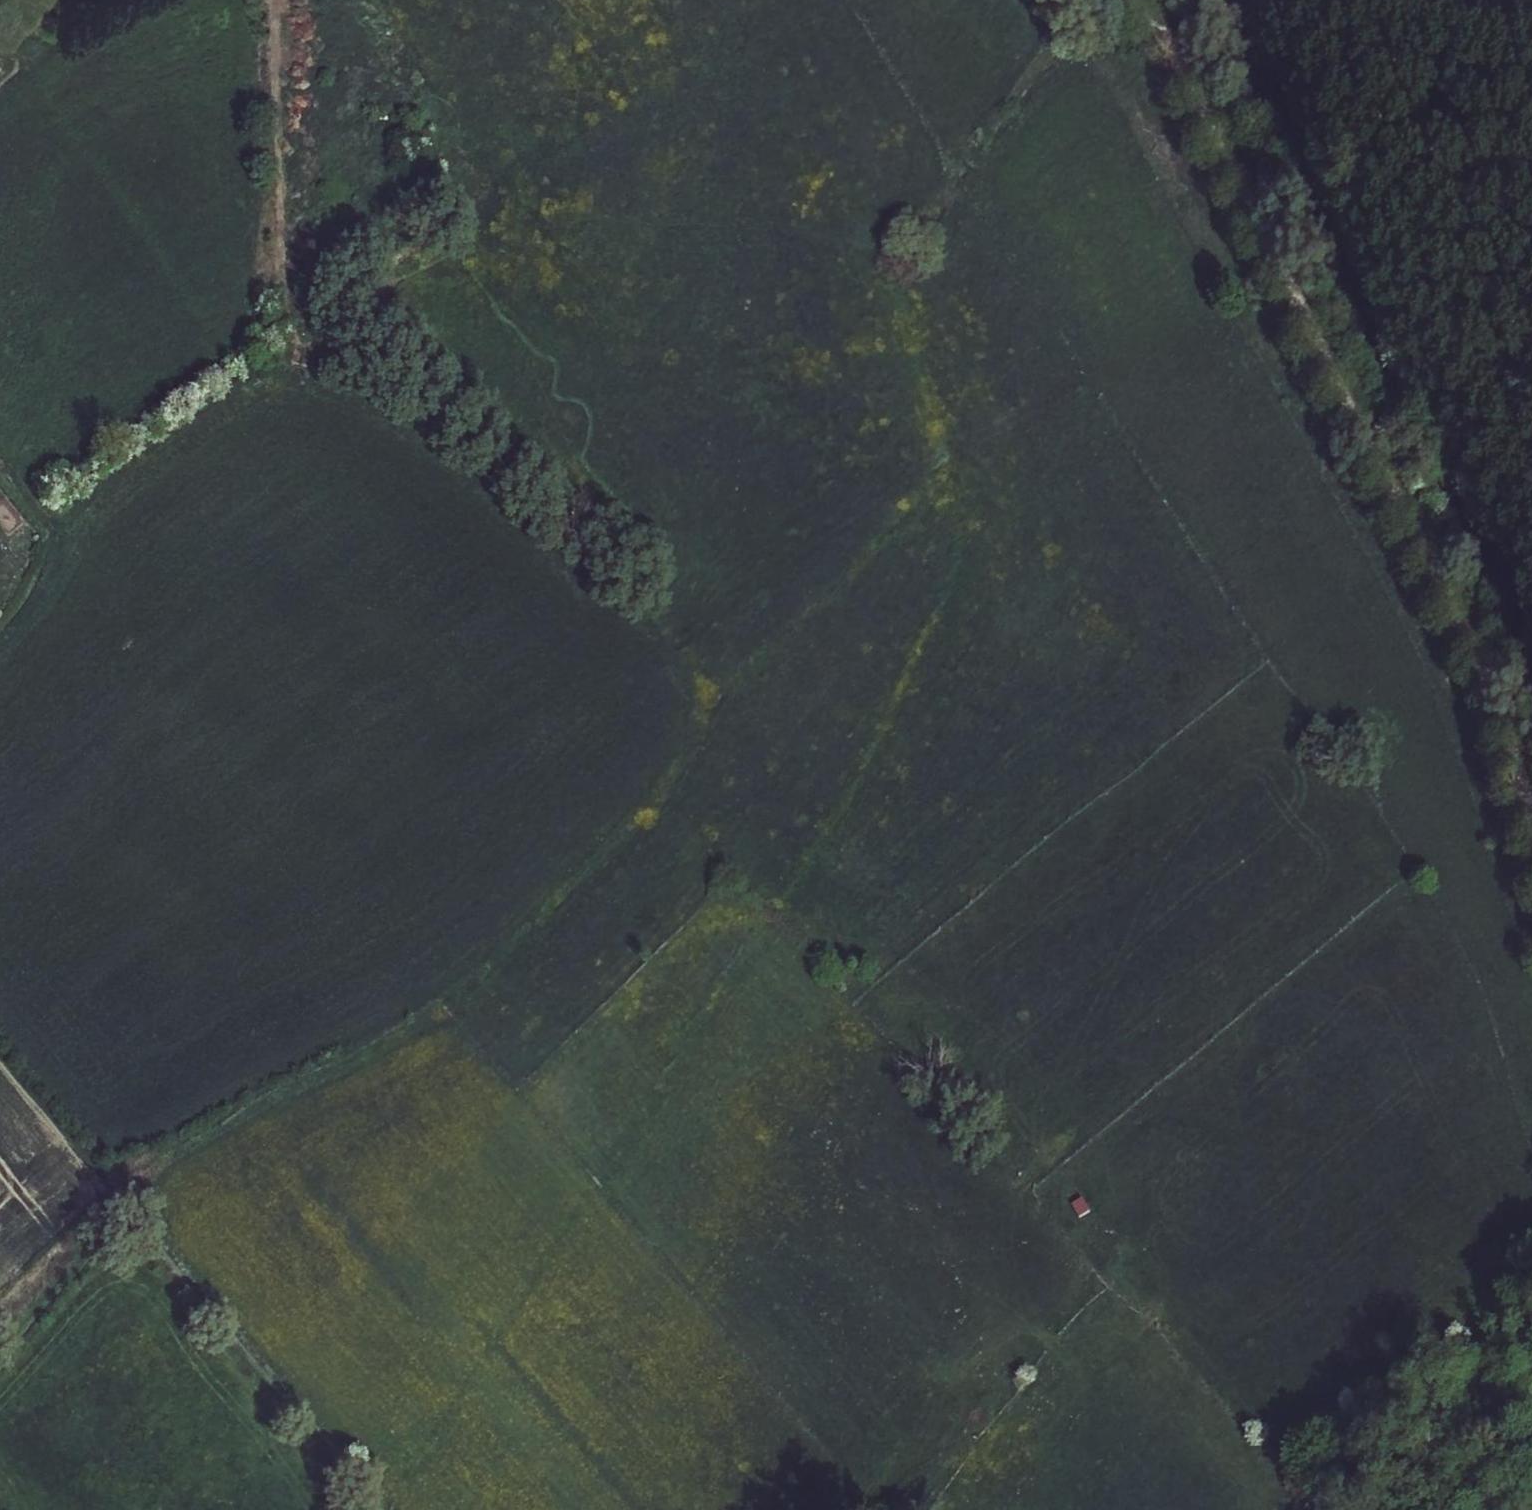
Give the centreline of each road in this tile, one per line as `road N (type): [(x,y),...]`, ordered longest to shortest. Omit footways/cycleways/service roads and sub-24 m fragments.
road 1 (track): [(123,1194),(455,1002),(652,802),(697,711),(951,480),(890,279),(919,214),(1091,0)]
road 2 (track): [(123,1194),(0,1048)]

